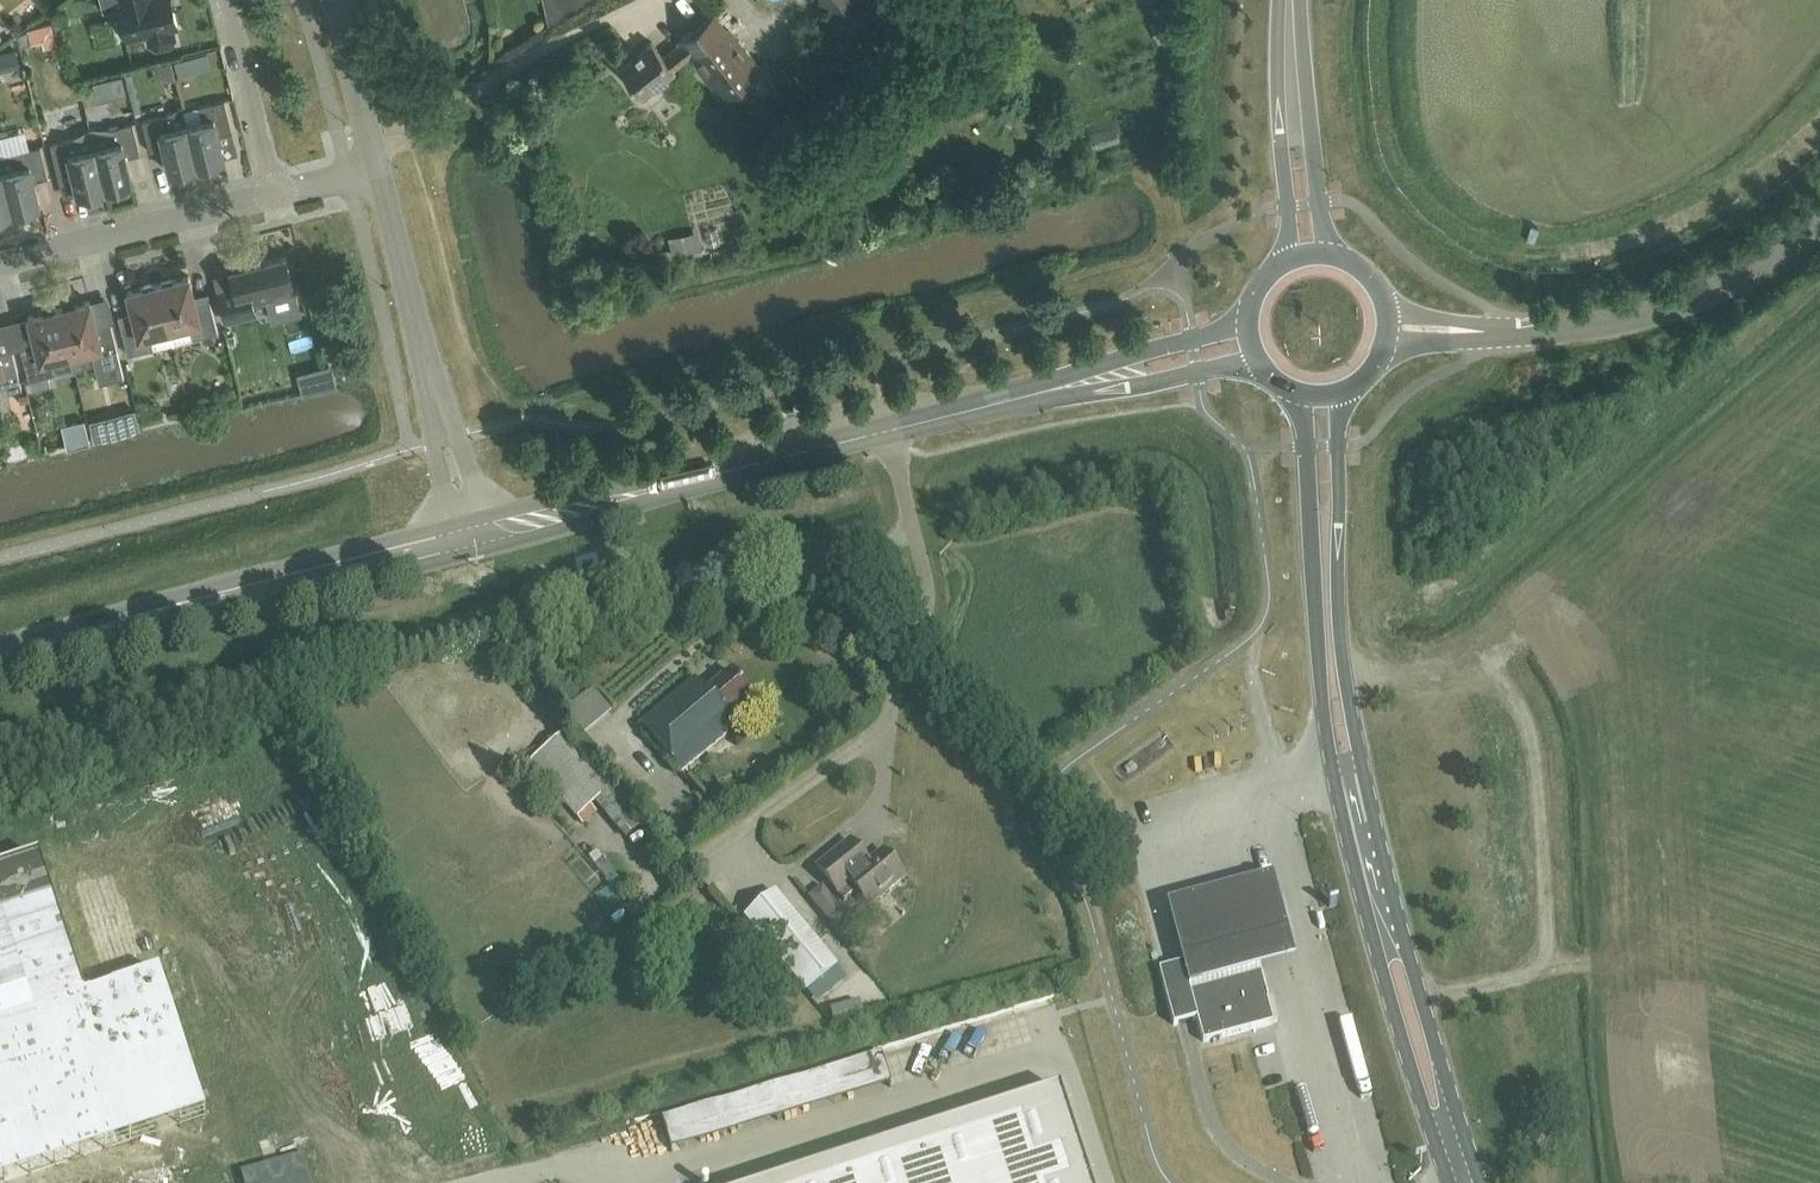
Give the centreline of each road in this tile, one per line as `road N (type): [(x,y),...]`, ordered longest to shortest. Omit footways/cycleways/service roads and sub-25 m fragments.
road 1 (primary): [(1484,1182),(1407,950),(1341,666),(1340,395)]
road 2 (primary): [(1300,395),(1320,695),(1335,774),(1402,1045),(1450,1182)]
road 3 (secondary): [(474,540),(1053,390)]
road 4 (secondary): [(0,658),(474,540)]
road 5 (unclassified): [(474,540),(379,172)]
road 6 (unclassified): [(1483,334),(1568,331),(1697,301),(1819,232)]
road 7 (track): [(1548,967),(1533,740),(1491,661)]
road 8 (residential): [(0,266),(277,195)]
road 9 (primary): [(1348,265),(1320,204),(1304,0)]
road 10 (primary): [(1284,0),(1292,244),(1284,269)]
road 11 (secondary): [(1252,314),(1053,390)]
road 12 (secondary): [(1053,390),(1263,368)]
road 13 (residential): [(230,0),(277,195)]
road 14 (track): [(1341,666),(1491,661),(1515,640)]
road 15 (unclassified): [(379,172),(340,0)]
road 16 (track): [(1421,999),(1582,963)]

